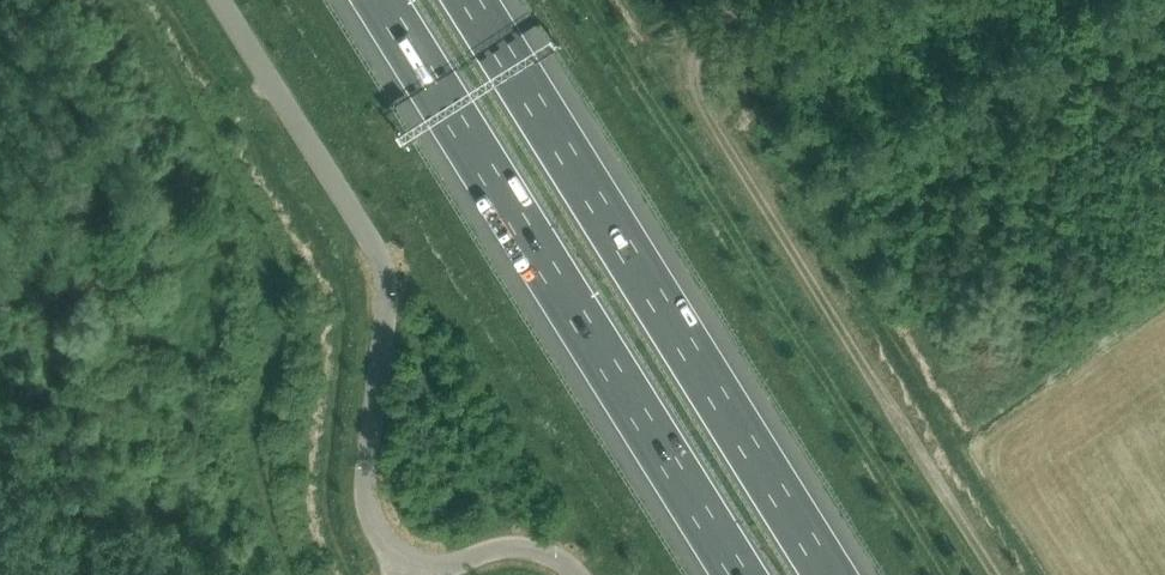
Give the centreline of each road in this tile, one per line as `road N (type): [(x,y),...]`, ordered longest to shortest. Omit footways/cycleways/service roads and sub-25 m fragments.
road 1 (unclassified): [(581,574),(564,559),(530,552),(404,561),(382,542),(366,501),(384,270),(222,0)]
road 2 (track): [(996,574),(694,89),(689,63),(698,38),(754,0)]
road 3 (motorway): [(381,0),(742,574)]
road 4 (motorway): [(831,574),(471,0)]

